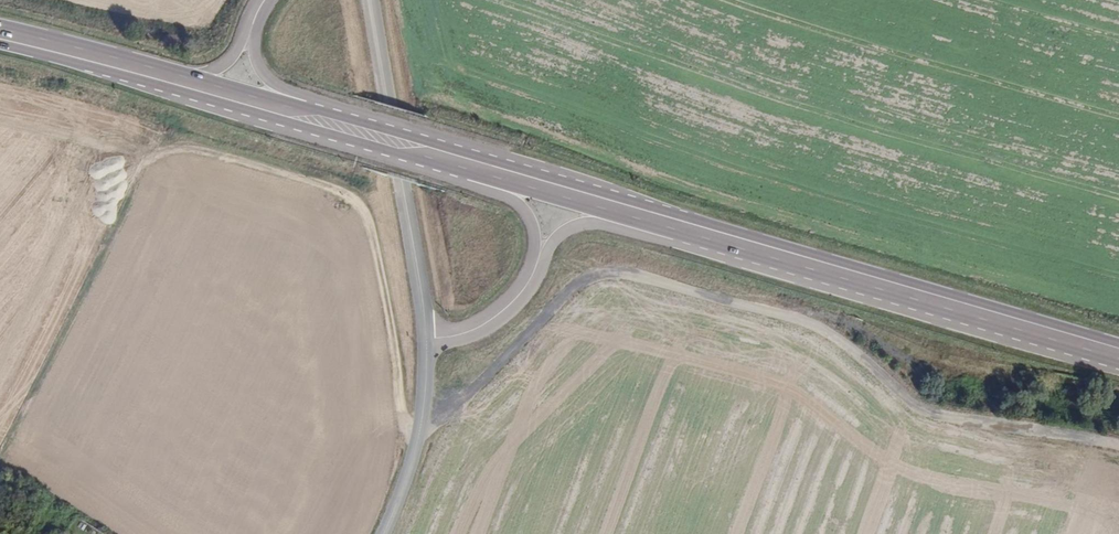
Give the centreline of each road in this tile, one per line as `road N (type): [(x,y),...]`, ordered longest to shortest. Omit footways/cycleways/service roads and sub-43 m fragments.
road 1 (track): [(419,428),(439,423),(575,285),(613,271),(831,326),(931,412),(1118,443)]
road 2 (track): [(419,433),(400,413),(389,322),(361,208),(333,188),(200,150),(172,149),(144,163)]
road 3 (primary): [(1118,353),(687,225)]
road 4 (tertiary): [(426,338),(371,0)]
road 5 (track): [(0,454),(144,163)]
road 6 (primary): [(687,225),(467,162)]
road 7 (tertiary): [(384,533),(418,436),(426,338)]
road 8 (primary): [(190,84),(0,35)]
road 9 (primary): [(467,162),(299,114)]
road 10 (primary): [(541,253),(505,313),(466,334),(426,338)]
road 11 (primary): [(541,253),(563,237),(600,228),(687,225)]
road 12 (primary): [(467,162),(521,207),(541,253)]

